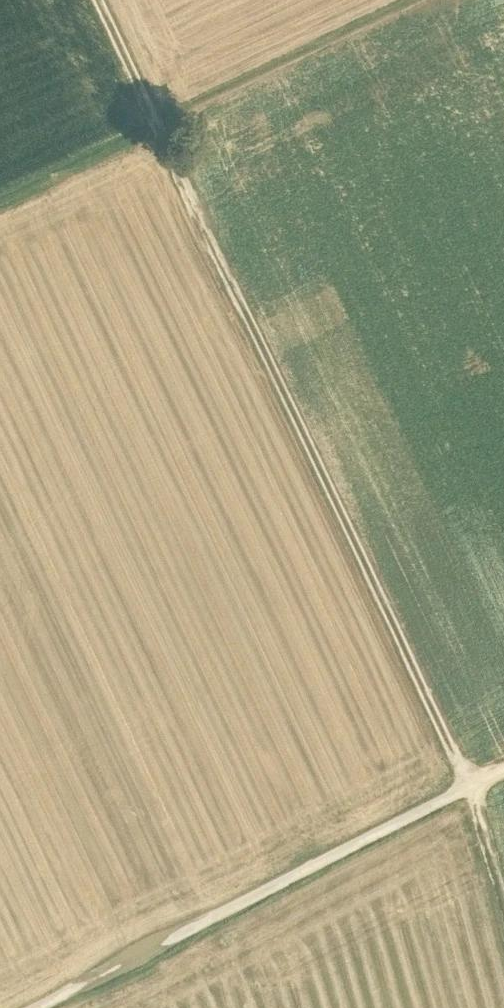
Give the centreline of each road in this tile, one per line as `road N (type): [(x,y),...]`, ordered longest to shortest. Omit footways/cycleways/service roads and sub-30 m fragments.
road 1 (track): [(157,124),(472,786),(503,903)]
road 2 (track): [(503,770),(37,1007)]
road 3 (track): [(421,0),(157,124)]
road 4 (track): [(157,124),(0,198)]
road 5 (track): [(157,124),(98,0)]

